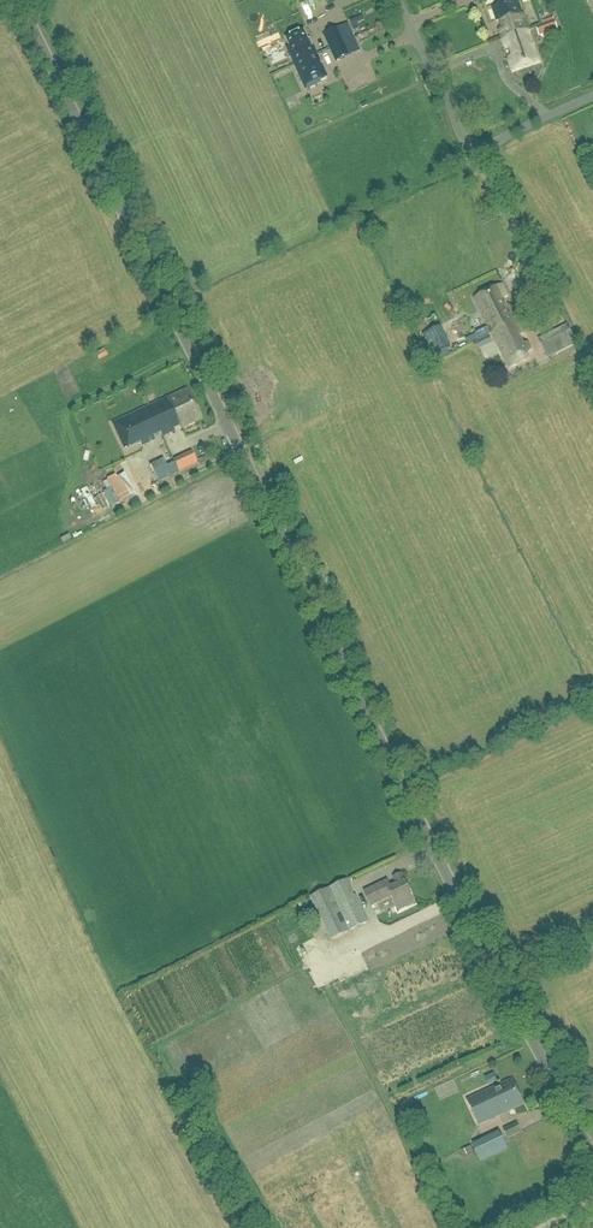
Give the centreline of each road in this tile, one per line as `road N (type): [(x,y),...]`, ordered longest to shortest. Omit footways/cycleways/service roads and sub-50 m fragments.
road 1 (unclassified): [(592,1156),(19,0)]
road 2 (unclassified): [(475,152),(398,0)]
road 3 (unclassified): [(475,152),(549,298)]
road 4 (unclassified): [(592,97),(475,152)]

